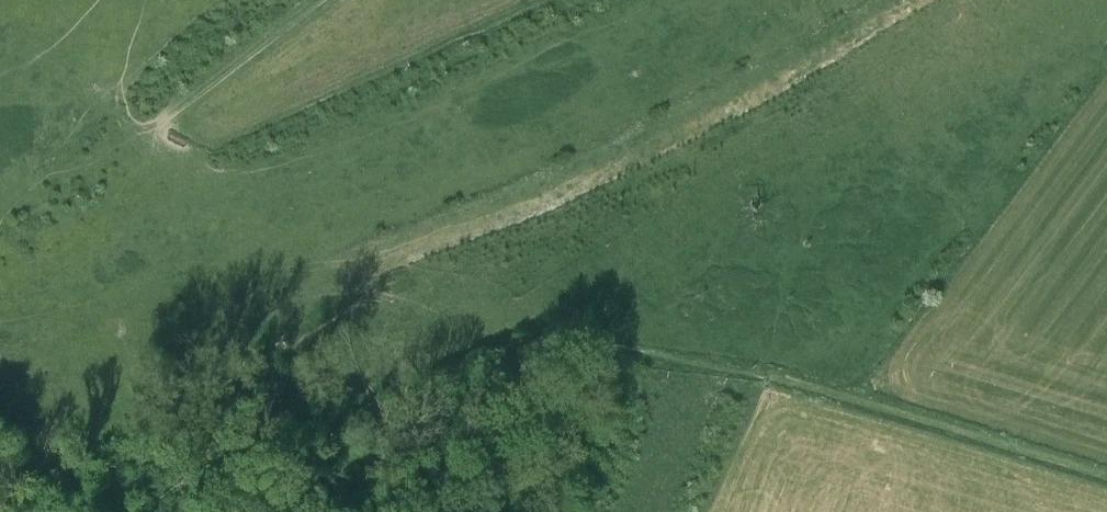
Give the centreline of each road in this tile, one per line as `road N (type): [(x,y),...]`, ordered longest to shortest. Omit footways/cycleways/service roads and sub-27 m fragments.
road 1 (track): [(766,378),(1106,476)]

